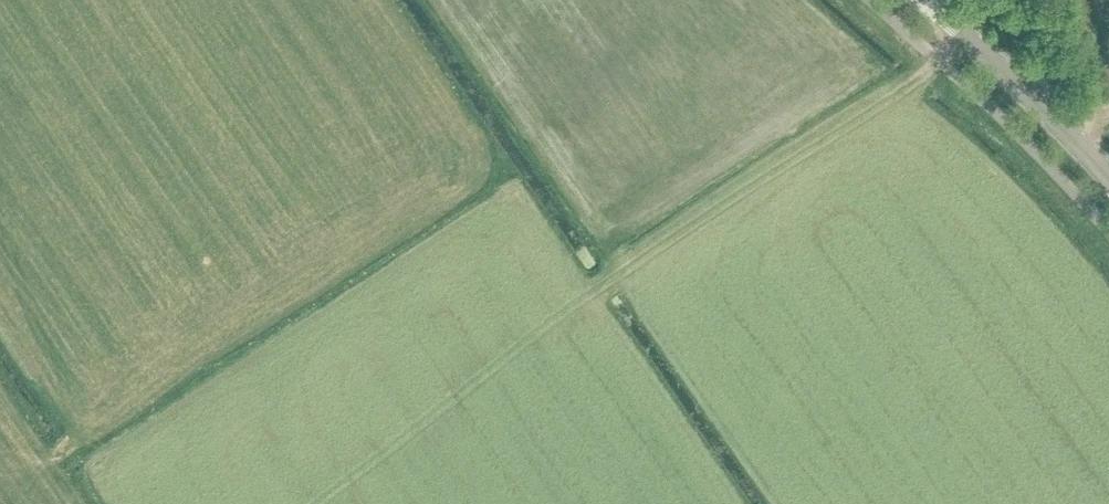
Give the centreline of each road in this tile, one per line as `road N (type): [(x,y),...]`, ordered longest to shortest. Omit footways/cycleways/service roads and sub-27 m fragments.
road 1 (tertiary): [(1108,176),(925,0)]

